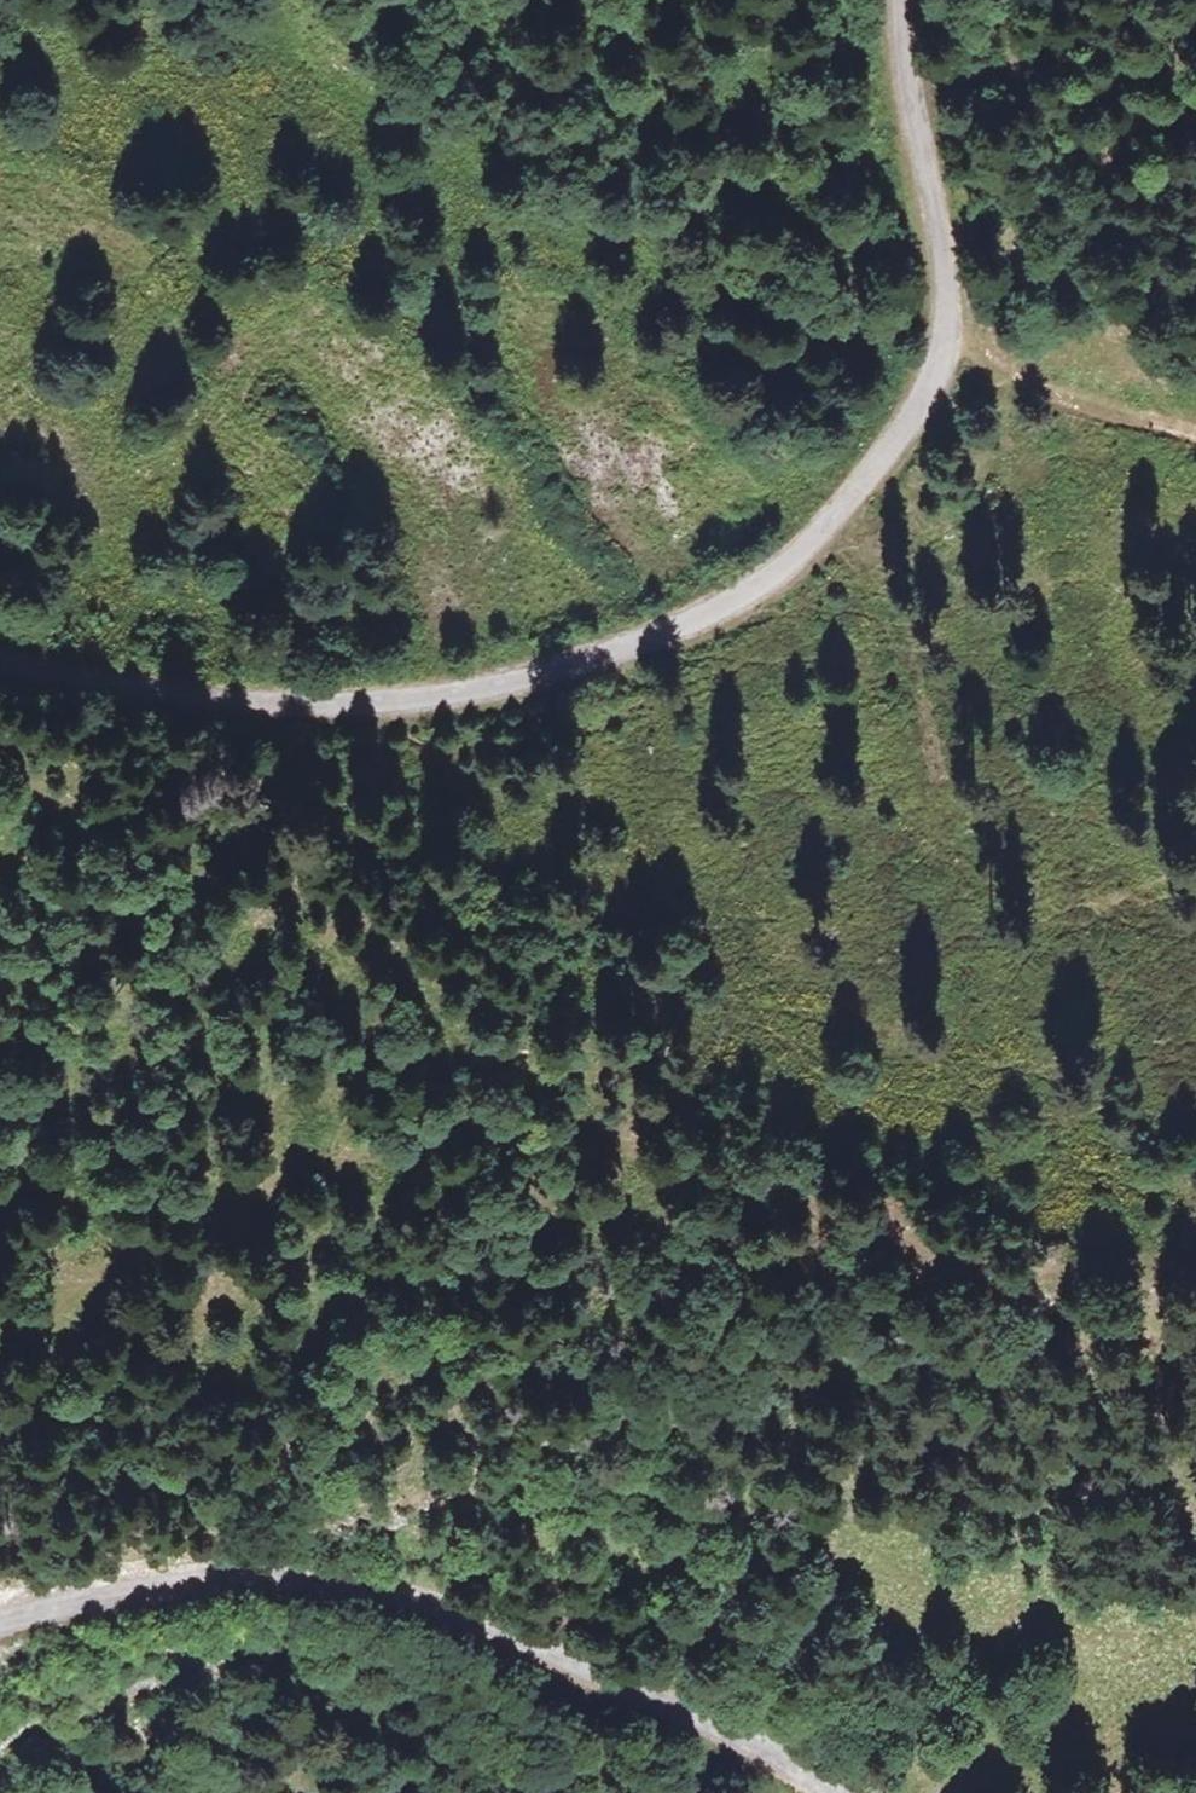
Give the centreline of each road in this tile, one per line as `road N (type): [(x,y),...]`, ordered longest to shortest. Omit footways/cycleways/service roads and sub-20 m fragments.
road 1 (unclassified): [(897,0),(938,231),(946,329),(919,404),(894,440),(847,500),(749,590),(545,676),(334,706),(267,706),(0,658)]
road 2 (unclassified): [(0,1628),(216,1581),(342,1579),(432,1605),(654,1698),(839,1792)]

